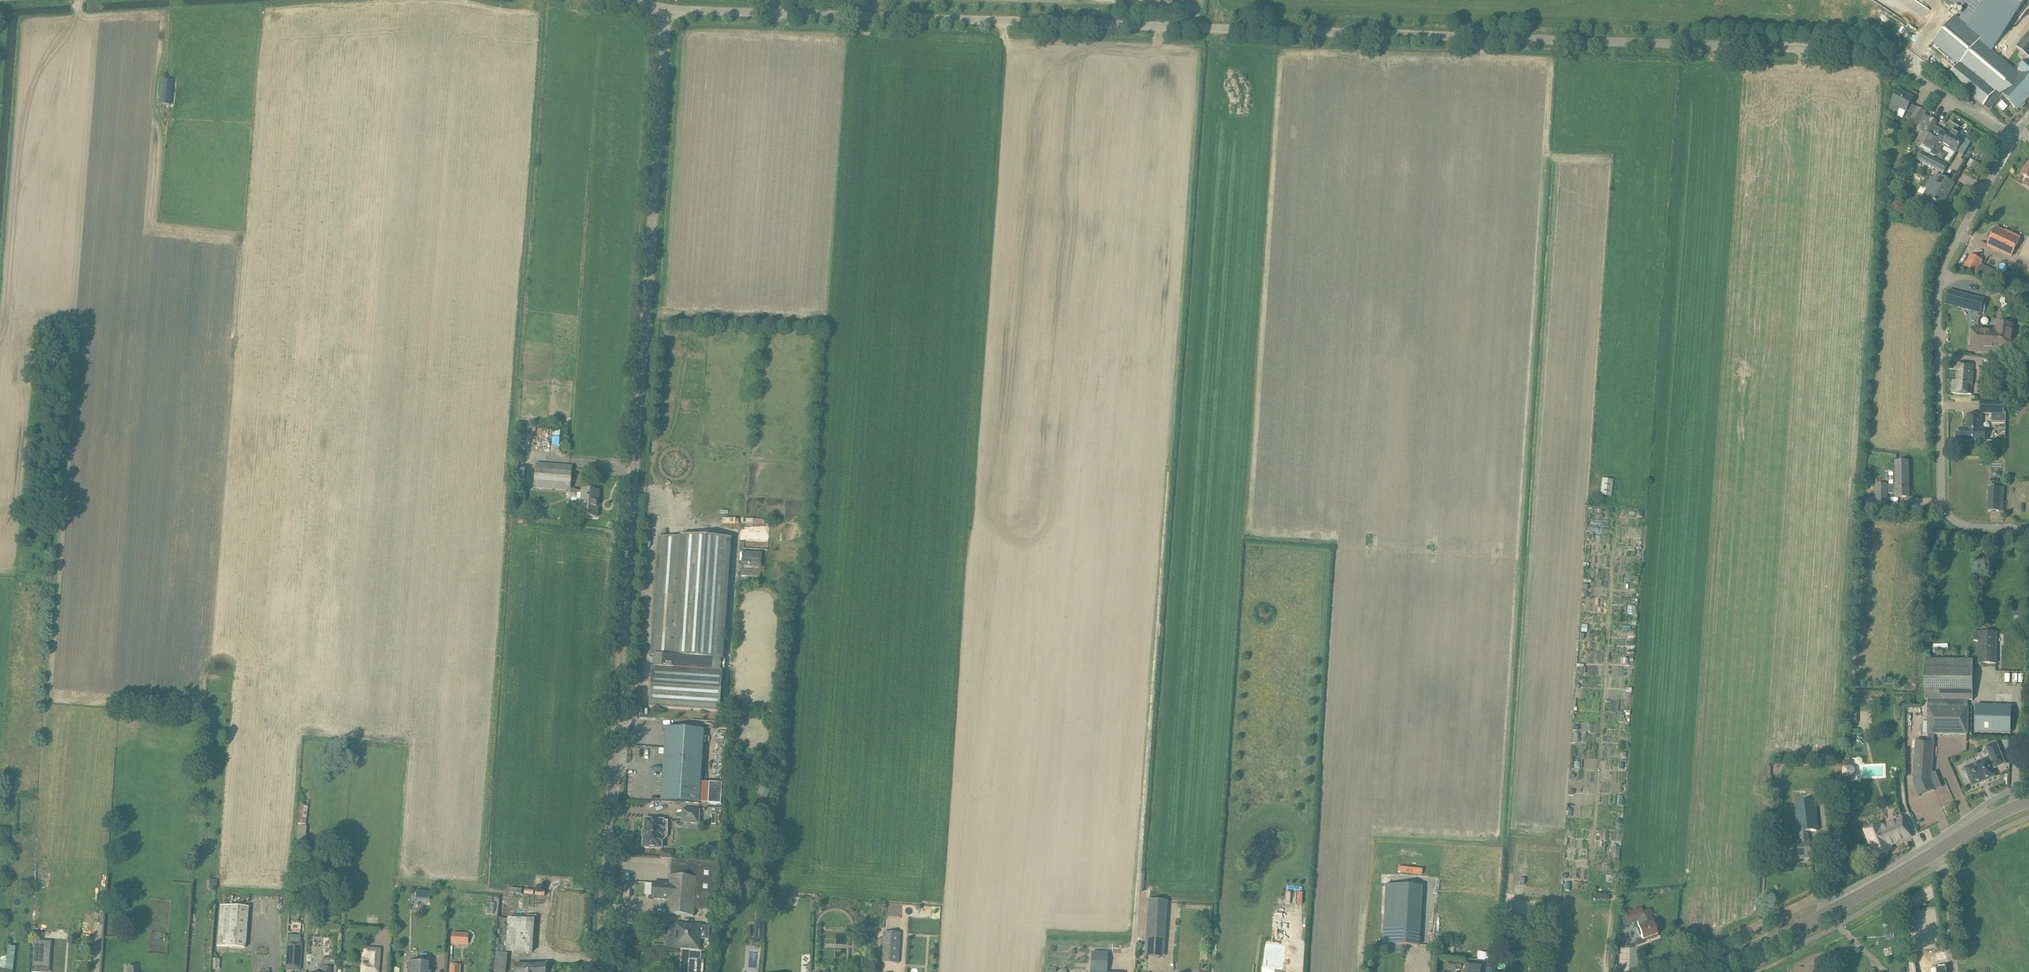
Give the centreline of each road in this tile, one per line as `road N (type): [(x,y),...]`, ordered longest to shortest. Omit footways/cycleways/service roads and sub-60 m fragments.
road 1 (unclassified): [(2014,131),(1883,55),(1855,49),(667,12)]
road 2 (tertiary): [(599,971),(667,12)]
road 3 (unclassified): [(2028,531),(1958,522),(1941,493),(1940,278),(2014,131)]
road 4 (tertiary): [(2028,801),(1808,926),(1693,971)]

